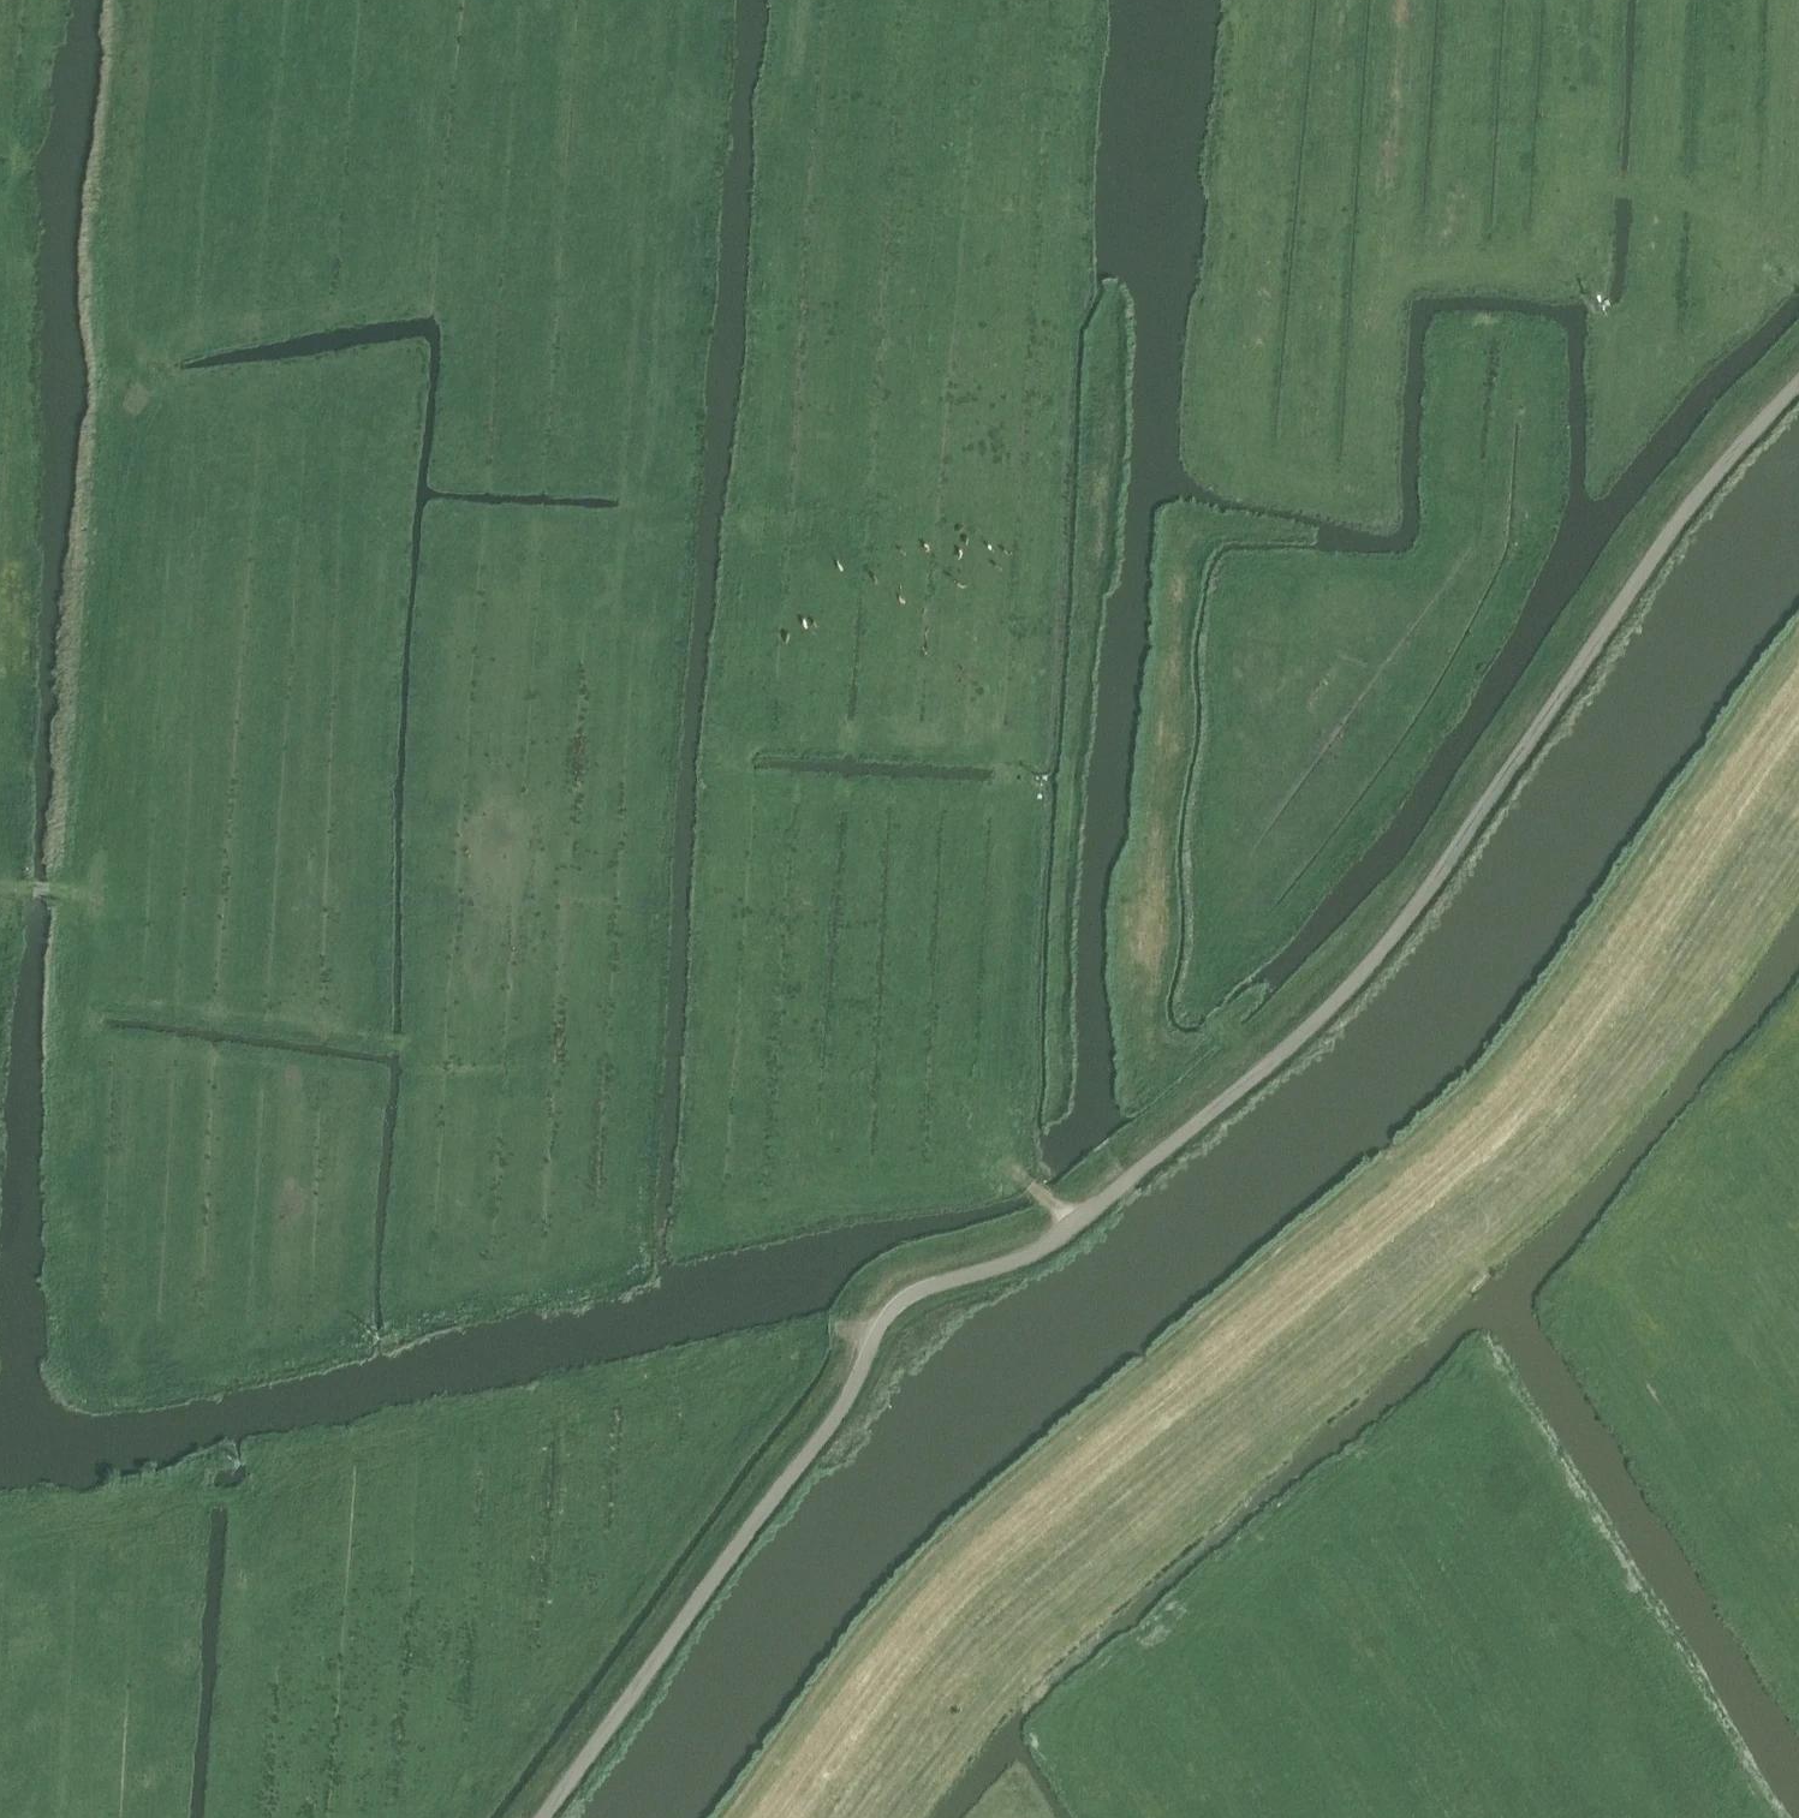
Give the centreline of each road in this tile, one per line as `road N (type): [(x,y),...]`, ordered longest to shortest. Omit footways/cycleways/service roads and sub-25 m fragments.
road 1 (unclassified): [(551,1817),(844,1411),(897,1306),(1064,1235),(1326,1014),(1441,874),(1704,487),(1798,385)]

